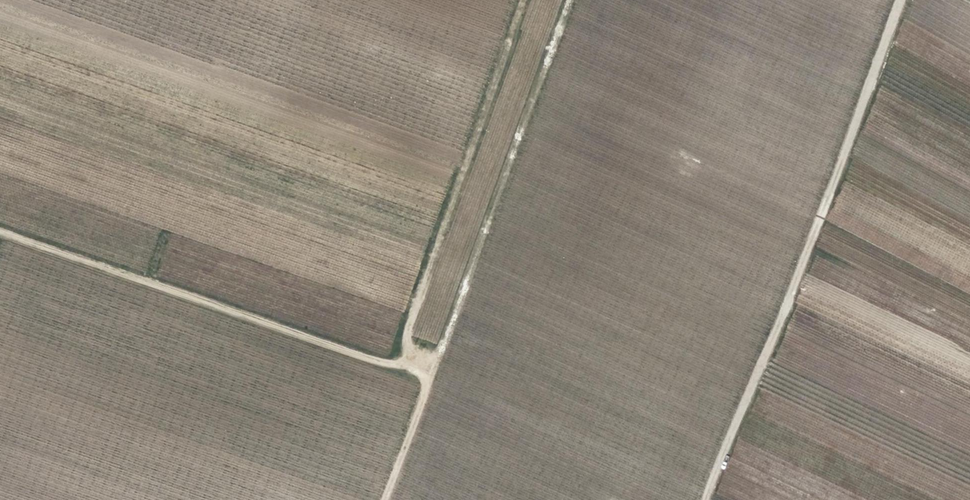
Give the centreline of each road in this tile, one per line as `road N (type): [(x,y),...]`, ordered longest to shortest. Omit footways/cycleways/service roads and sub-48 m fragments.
road 1 (track): [(900,0),(778,326),(702,499)]
road 2 (track): [(381,499),(567,0)]
road 3 (track): [(0,231),(376,361),(431,370)]
road 4 (track): [(418,366),(406,343),(411,315),(520,0)]

